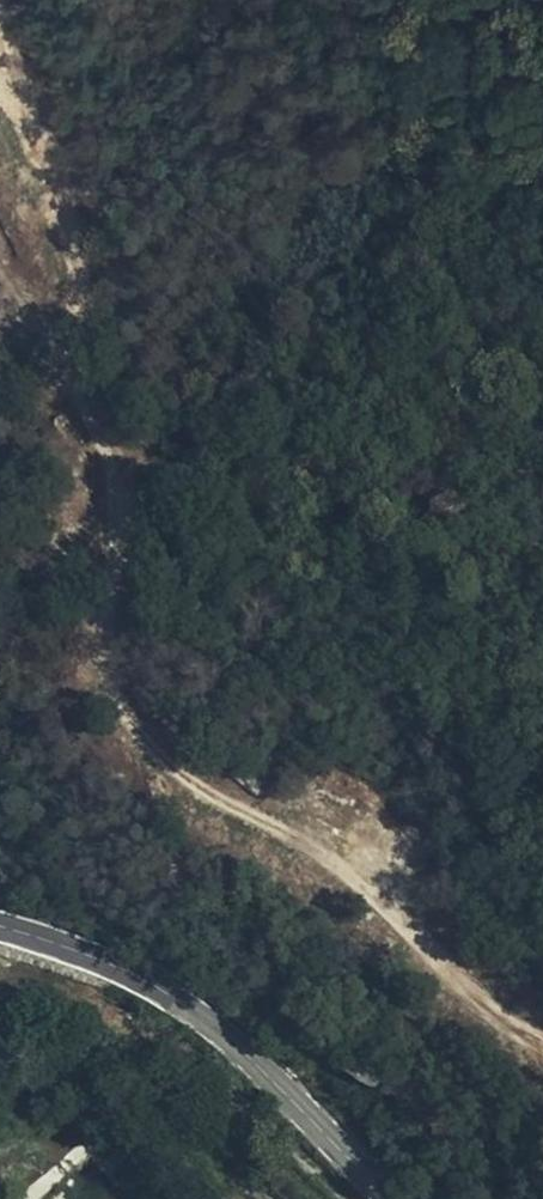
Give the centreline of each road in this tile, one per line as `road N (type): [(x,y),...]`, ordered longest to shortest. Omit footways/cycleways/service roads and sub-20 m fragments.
road 1 (track): [(85,404),(119,495),(98,640),(120,708),(158,755),(363,897),(542,1047)]
road 2 (secondary): [(396,1198),(253,1055),(188,1009),(71,948),(0,928)]
road 3 (track): [(2,0),(16,75),(74,198),(85,404)]
road 4 (track): [(0,257),(85,404)]

